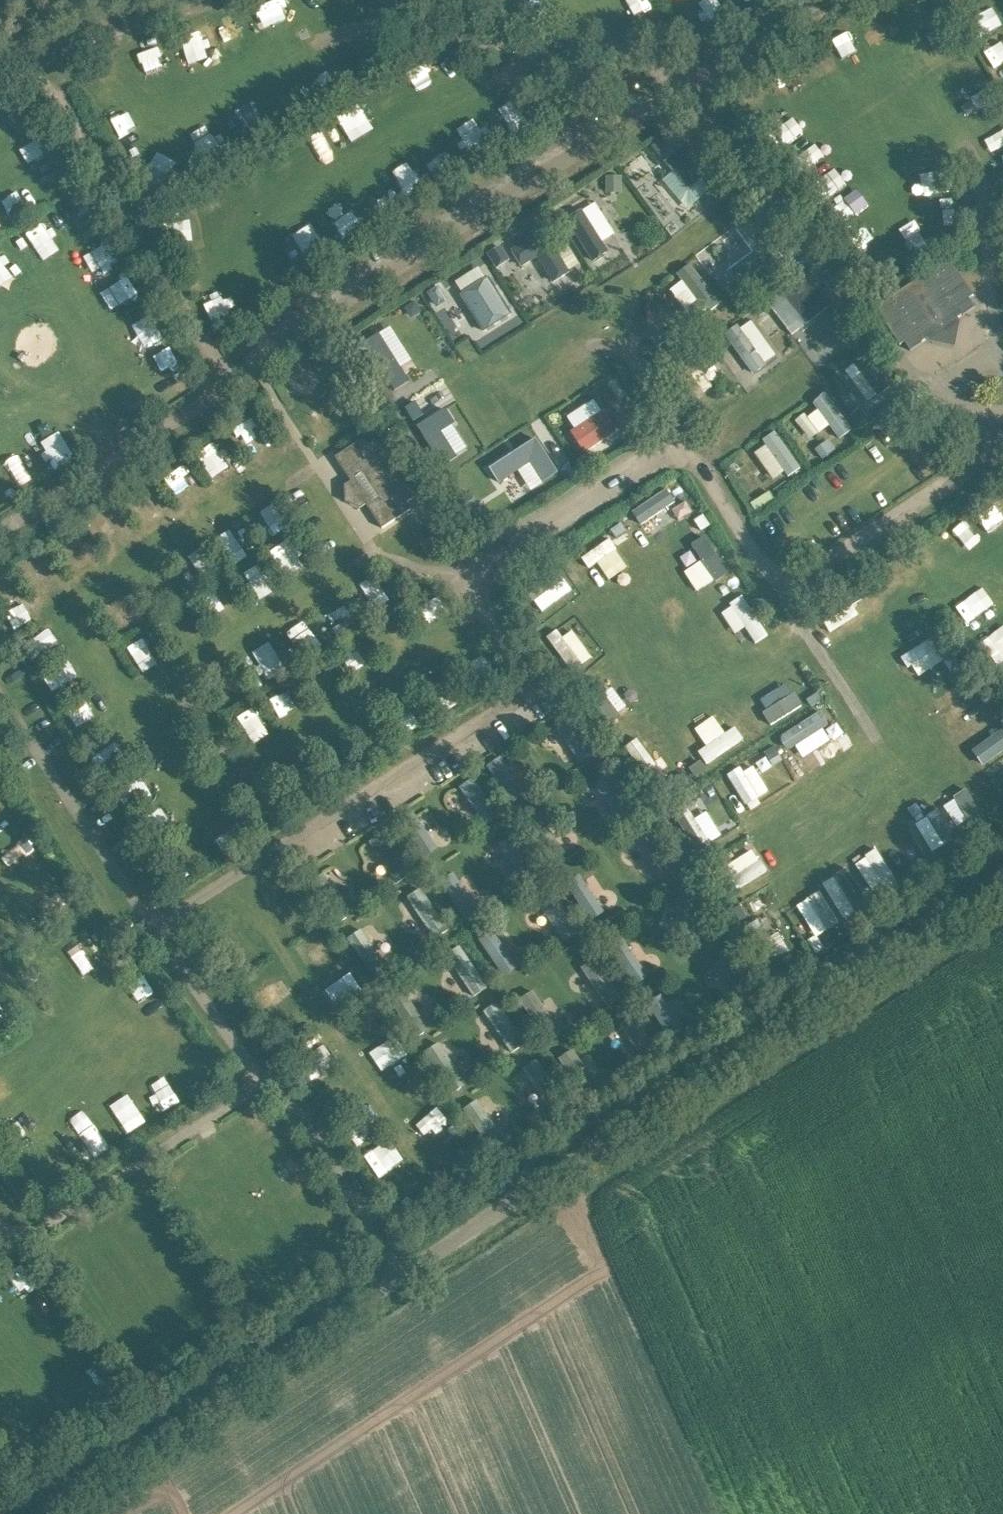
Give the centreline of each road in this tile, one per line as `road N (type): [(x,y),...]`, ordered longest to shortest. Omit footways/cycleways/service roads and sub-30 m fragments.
road 1 (unclassified): [(30,1513),(1002,879)]

